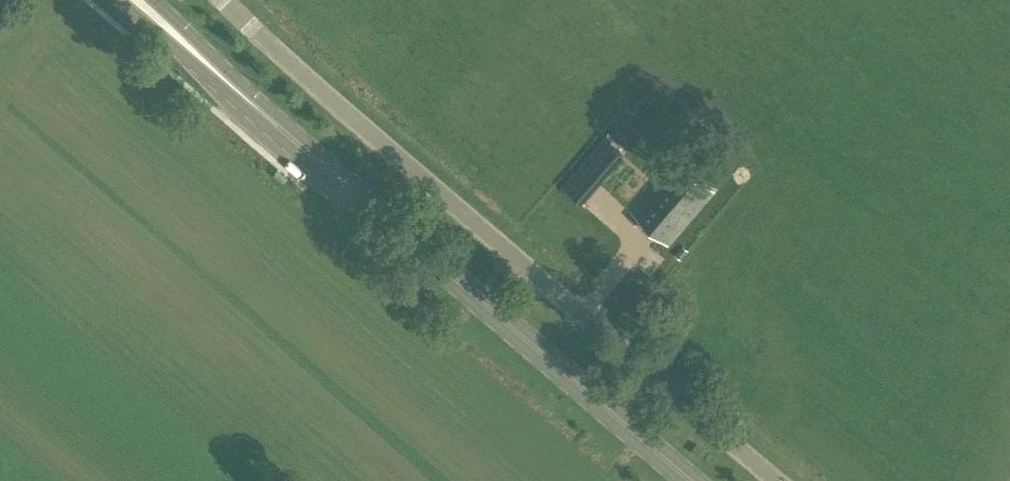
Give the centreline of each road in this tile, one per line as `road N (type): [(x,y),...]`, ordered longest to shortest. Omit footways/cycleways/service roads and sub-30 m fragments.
road 1 (primary): [(476,298),(135,0)]
road 2 (unclassified): [(508,256),(229,0)]
road 3 (unclassified): [(786,480),(508,256)]
road 4 (primary): [(687,480),(476,298)]

